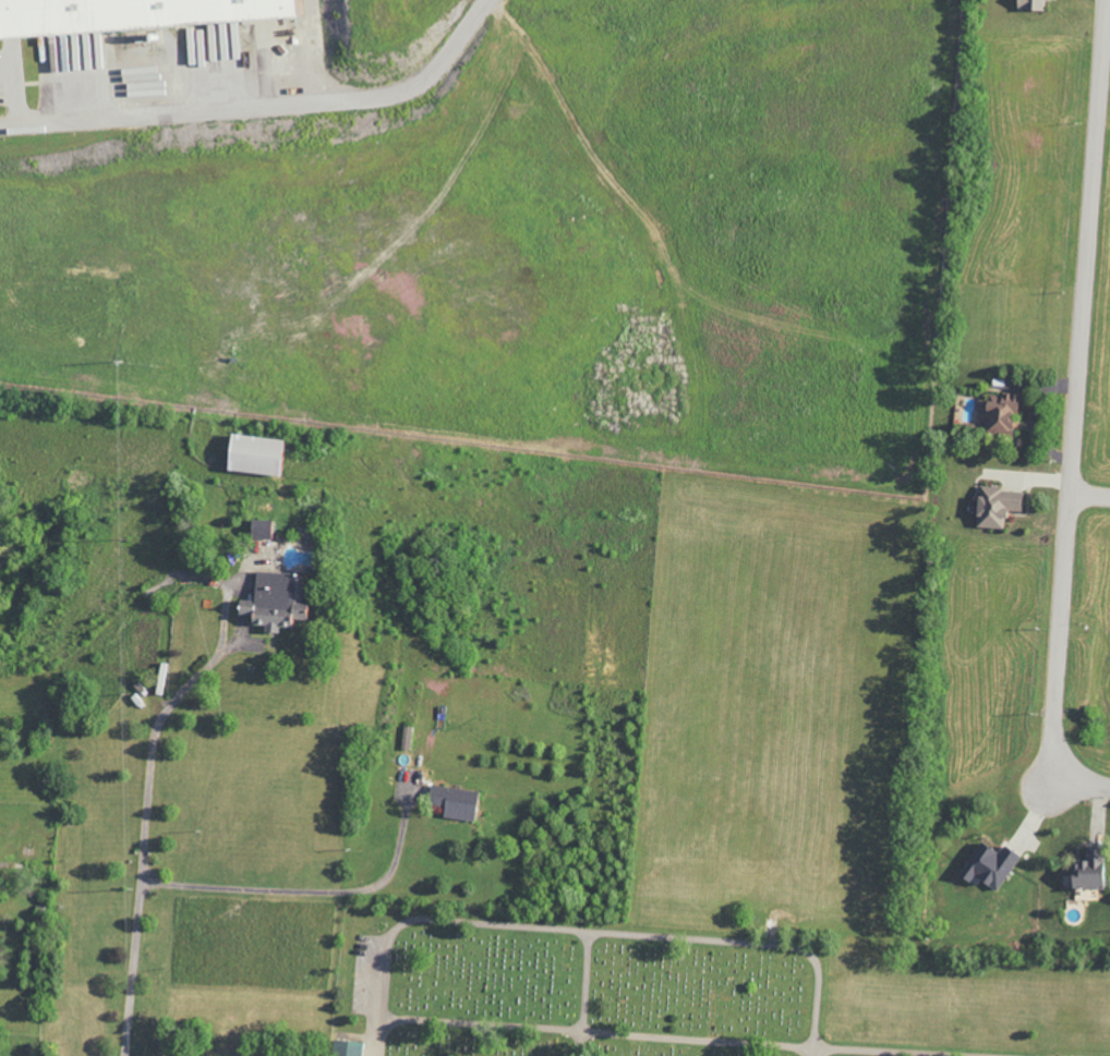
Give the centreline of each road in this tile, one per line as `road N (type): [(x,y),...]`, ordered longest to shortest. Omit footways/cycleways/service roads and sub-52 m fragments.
road 1 (residential): [(1109,787),(1047,787),(1105,0)]
road 2 (residential): [(128,1055),(155,718)]

